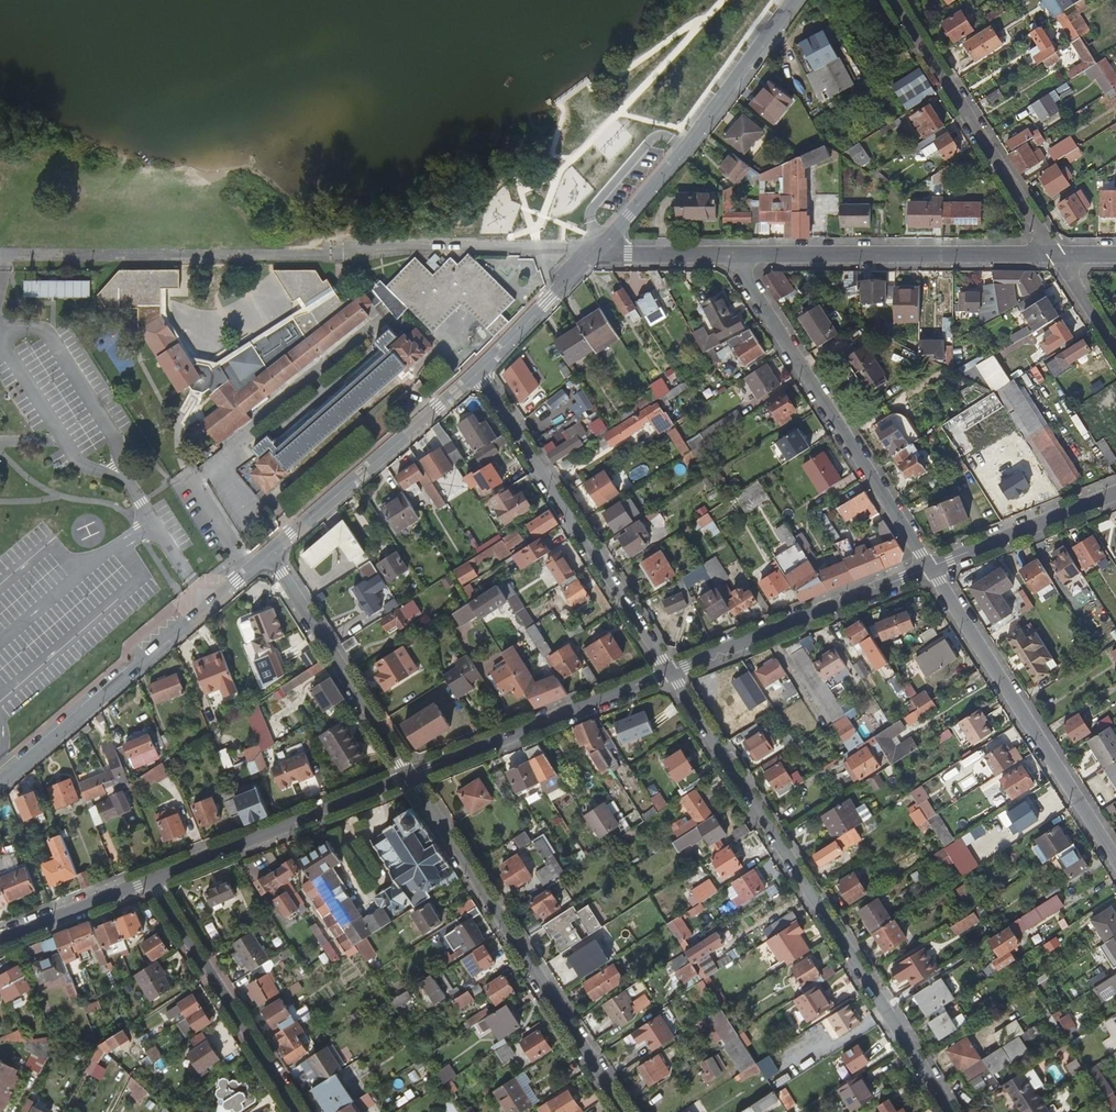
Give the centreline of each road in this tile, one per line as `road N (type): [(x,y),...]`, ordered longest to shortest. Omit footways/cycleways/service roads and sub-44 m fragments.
road 1 (residential): [(669,671),(951,1111)]
road 2 (residential): [(409,774),(624,1111)]
road 3 (residential): [(930,567),(713,253)]
road 4 (residential): [(270,556),(0,785)]
road 5 (residential): [(481,372),(669,671)]
road 6 (residential): [(1115,858),(930,567)]
road 7 (residential): [(713,253),(1056,253)]
road 8 (residential): [(795,0),(732,93),(595,252)]
road 9 (residential): [(893,0),(1056,253)]
road 10 (residential): [(669,671),(930,567)]
road 11 (residential): [(481,372),(270,556)]
road 12 (residential): [(409,774),(669,671)]
road 13 (residential): [(155,883),(409,774)]
road 14 (residential): [(155,883),(299,1111)]
road 15 (residential): [(270,556),(409,774)]
road 16 (residential): [(930,567),(1115,492)]
road 17 (residential): [(0,942),(155,883)]
road 18 (residential): [(595,252),(481,372)]

